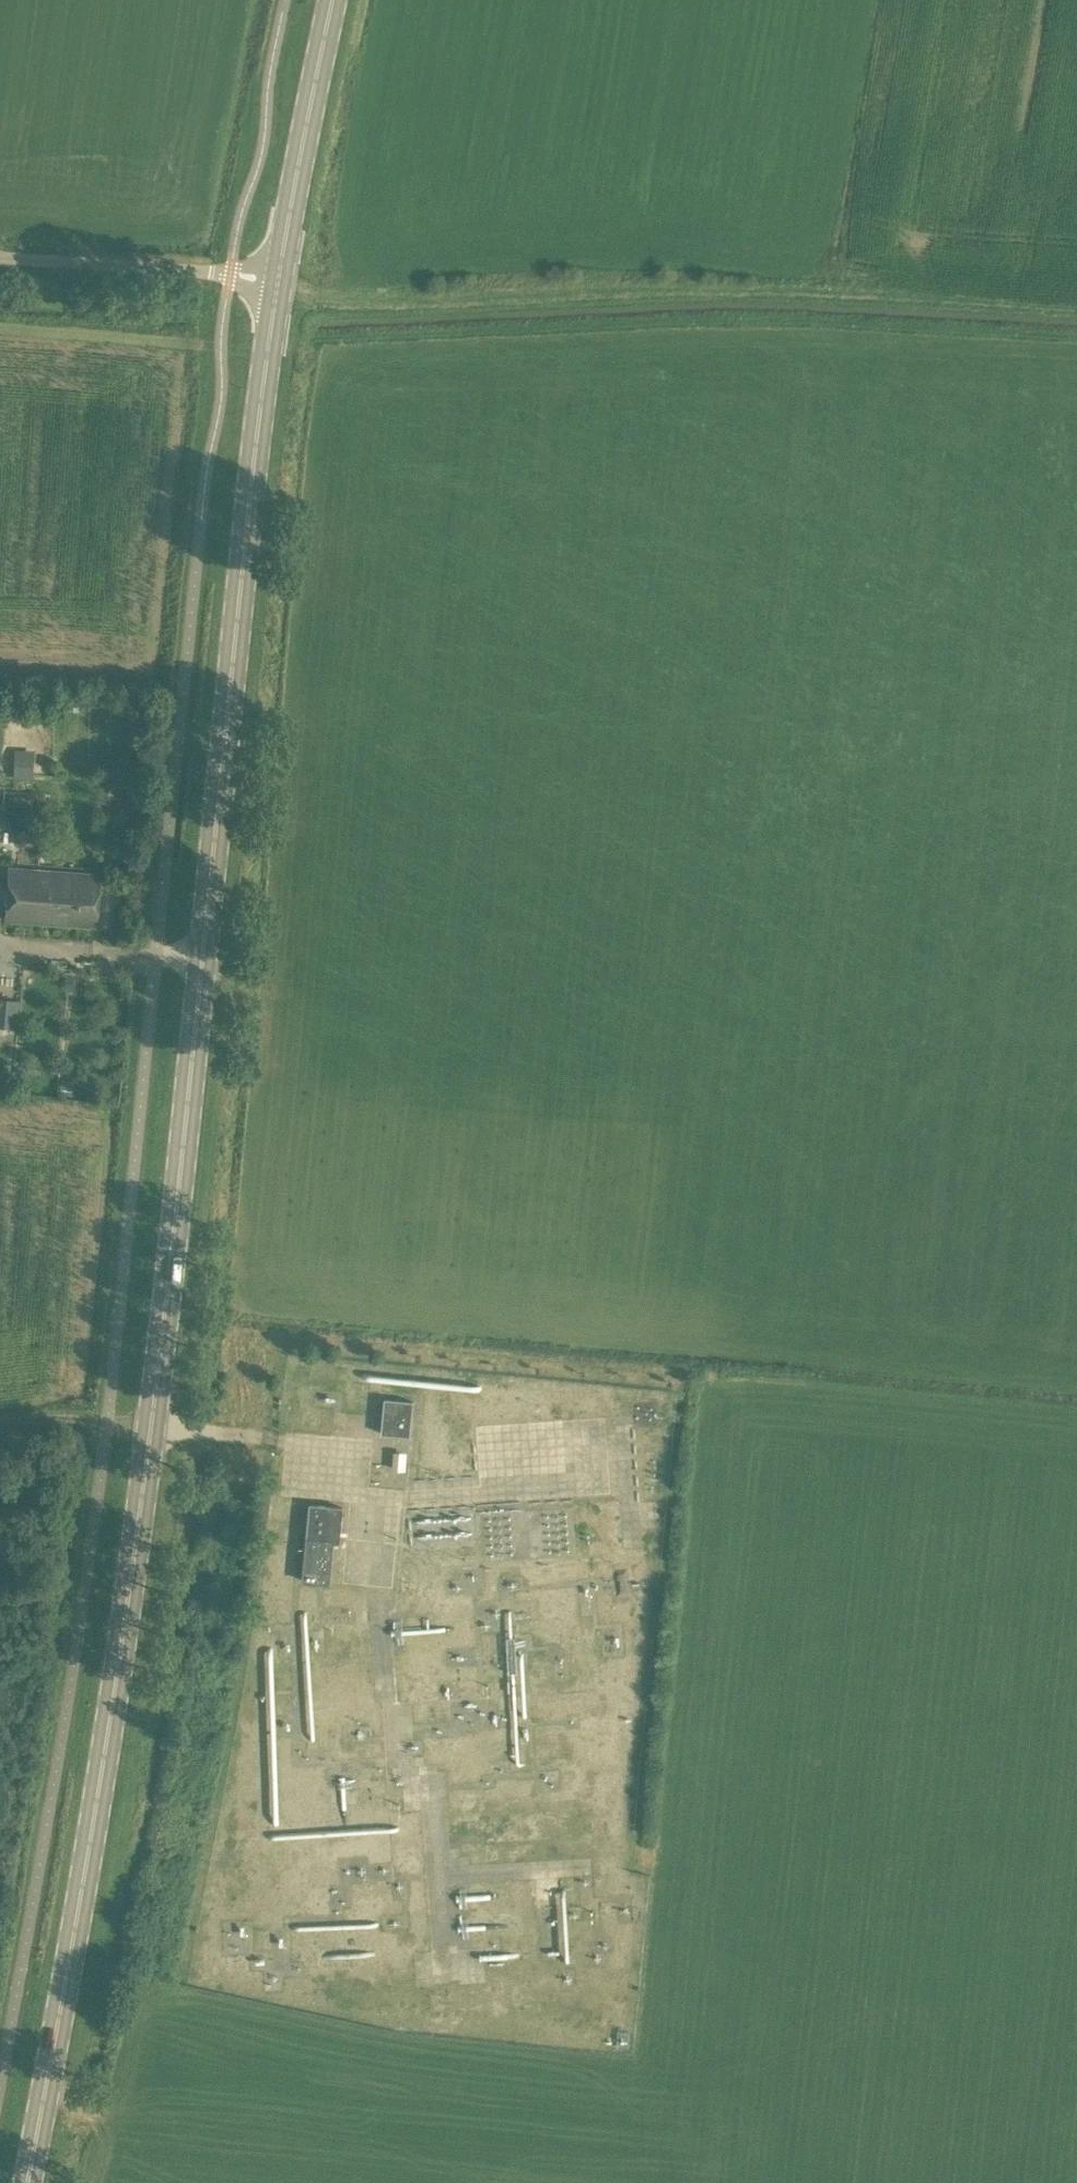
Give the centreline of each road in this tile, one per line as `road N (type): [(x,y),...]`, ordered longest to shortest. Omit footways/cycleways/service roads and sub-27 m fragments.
road 1 (primary): [(28,2182),(107,1768),(173,1285),(280,271)]
road 2 (unclassified): [(0,257),(280,271)]
road 3 (primary): [(280,271),(336,0)]

